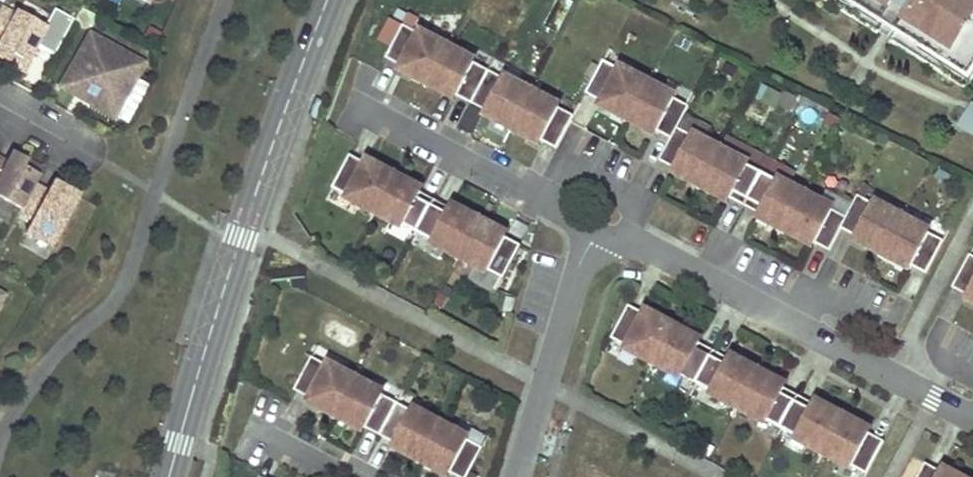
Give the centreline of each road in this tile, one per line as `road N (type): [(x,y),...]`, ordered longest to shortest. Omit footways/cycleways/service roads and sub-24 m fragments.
road 1 (secondary): [(329,0),(241,236),(170,476)]
road 2 (residential): [(593,238),(655,249),(972,418)]
road 3 (residential): [(593,238),(545,198),(357,105)]
road 4 (residential): [(515,476),(593,238)]

